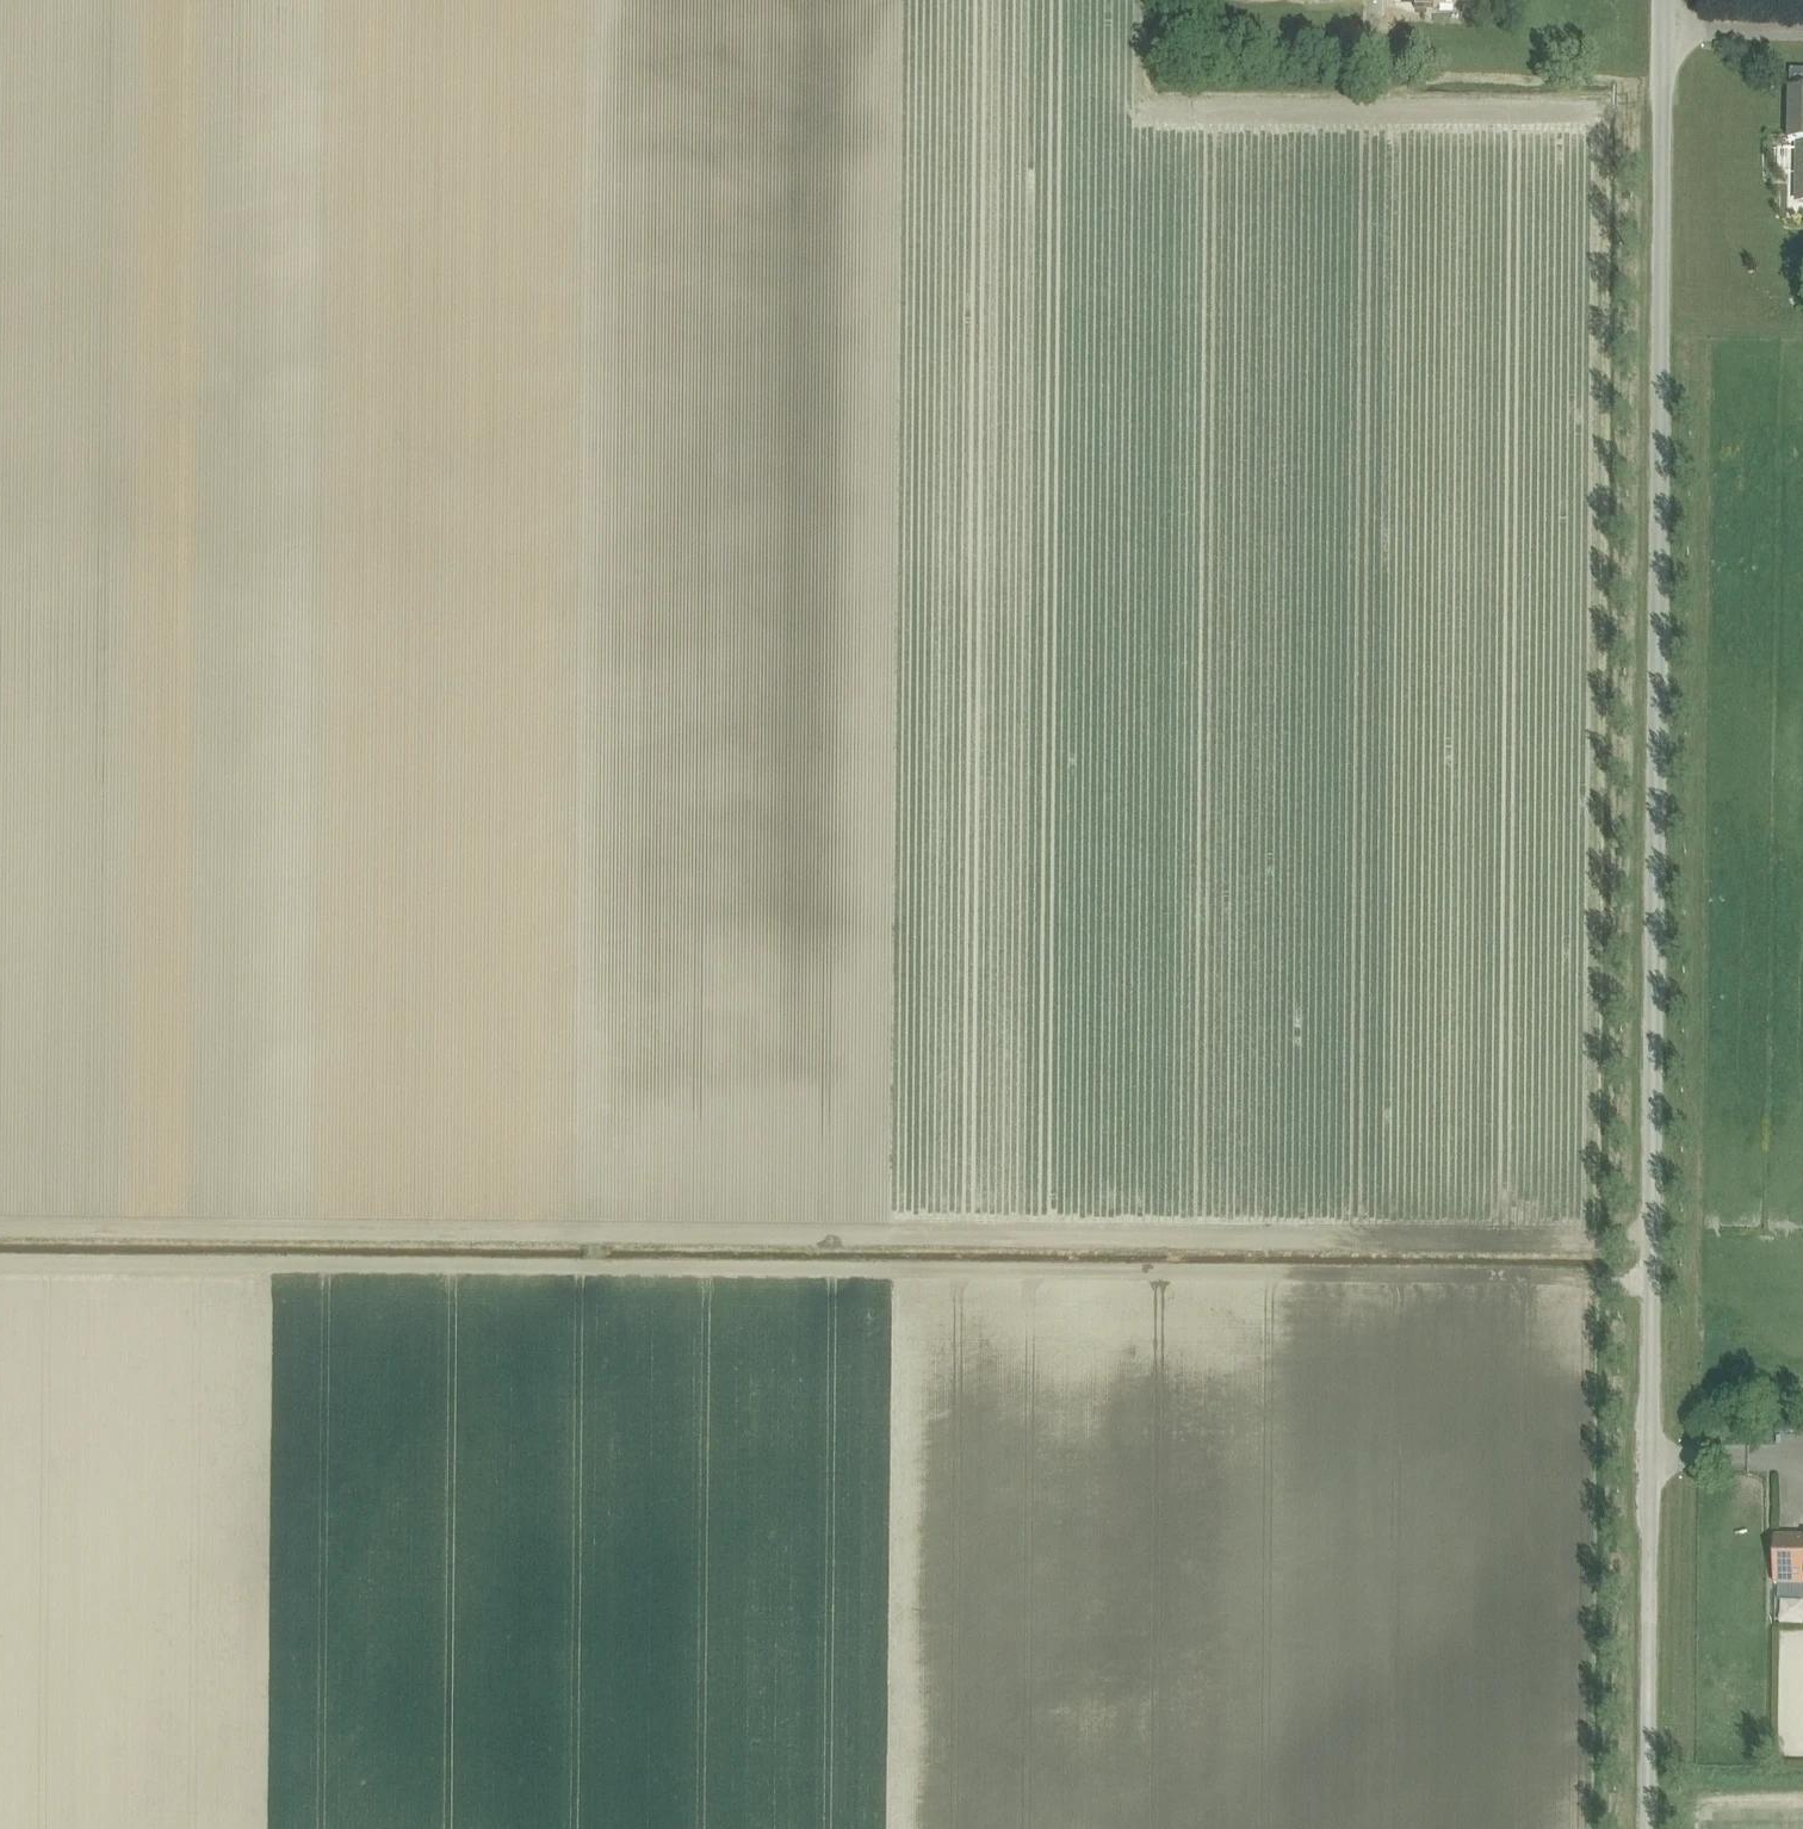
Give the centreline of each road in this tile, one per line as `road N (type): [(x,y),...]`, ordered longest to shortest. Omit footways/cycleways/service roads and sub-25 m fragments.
road 1 (unclassified): [(1647,1828),(1663,0)]
road 2 (track): [(0,1266),(1651,1280)]

